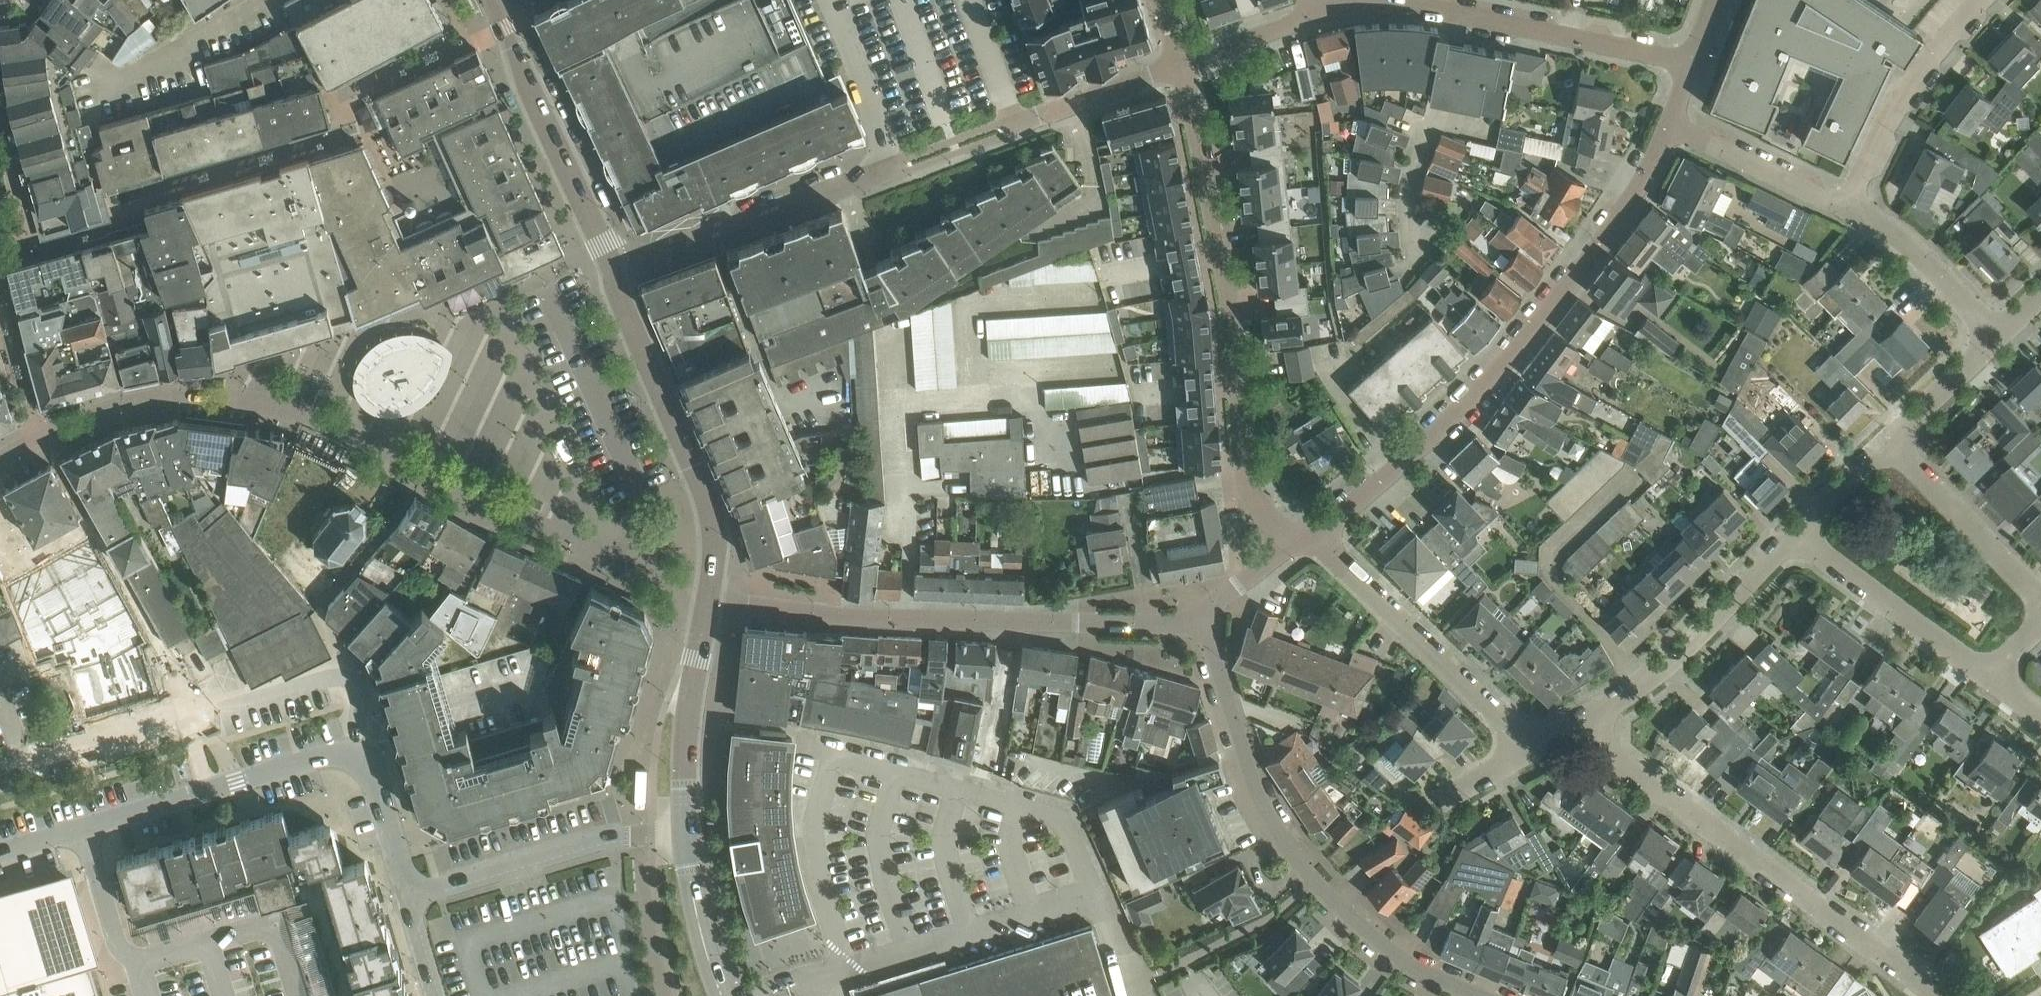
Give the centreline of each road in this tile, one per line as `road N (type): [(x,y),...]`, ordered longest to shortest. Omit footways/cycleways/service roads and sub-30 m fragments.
road 1 (unclassified): [(0,460),(117,410),(223,395),(708,602)]
road 2 (residential): [(1305,543),(1490,381),(1645,177),(1675,124)]
road 3 (unclassified): [(409,898),(375,780),(341,759),(0,856)]
road 4 (residential): [(1305,543),(1248,496),(1230,302),(1182,64)]
road 5 (residential): [(708,602),(882,621),(1200,626)]
road 6 (residential): [(1478,995),(1388,949),(1290,853),(1256,794),(1200,626)]
road 7 (residential): [(1943,995),(1577,733)]
road 8 (unclassified): [(708,602),(715,523),(612,269)]
road 9 (residential): [(1532,748),(1348,571),(1305,543)]
road 10 (residential): [(612,269),(897,168)]
road 11 (residential): [(1577,733),(1655,679),(1798,530)]
road 12 (unclassified): [(612,269),(487,2)]
road 13 (unclassified): [(686,831),(594,844),(409,898)]
road 14 (residential): [(1429,258),(1404,233),(1411,170),(1441,96),(1460,11)]
road 15 (residential): [(1845,204),(1937,47),(1983,0)]
road 16 (residential): [(1990,678),(1798,530)]
road 17 (residential): [(1692,66),(1460,11)]
road 18 (unclassified): [(686,831),(690,697),(708,602)]
road 19 (residential): [(2040,594),(1889,441)]
road 20 (residential): [(1997,337),(1899,235),(1845,204)]
road 21 (residential): [(1845,204),(1675,124)]
road 22 (residential): [(1016,125),(1182,64)]
road 23 (residential): [(897,168),(831,4)]
road 24 (unclassified): [(722,995),(686,831)]
road 25 (residential): [(1889,441),(1997,337)]
road 26 (residential): [(1313,12),(1182,64)]
road 27 (residential): [(1016,125),(967,0)]
road 28 (residential): [(1200,626),(1305,543)]
road 29 (residential): [(1798,530),(1889,441)]
road 30 (residential): [(897,168),(1016,125)]
road 31 (residential): [(1428,807),(1532,748)]

